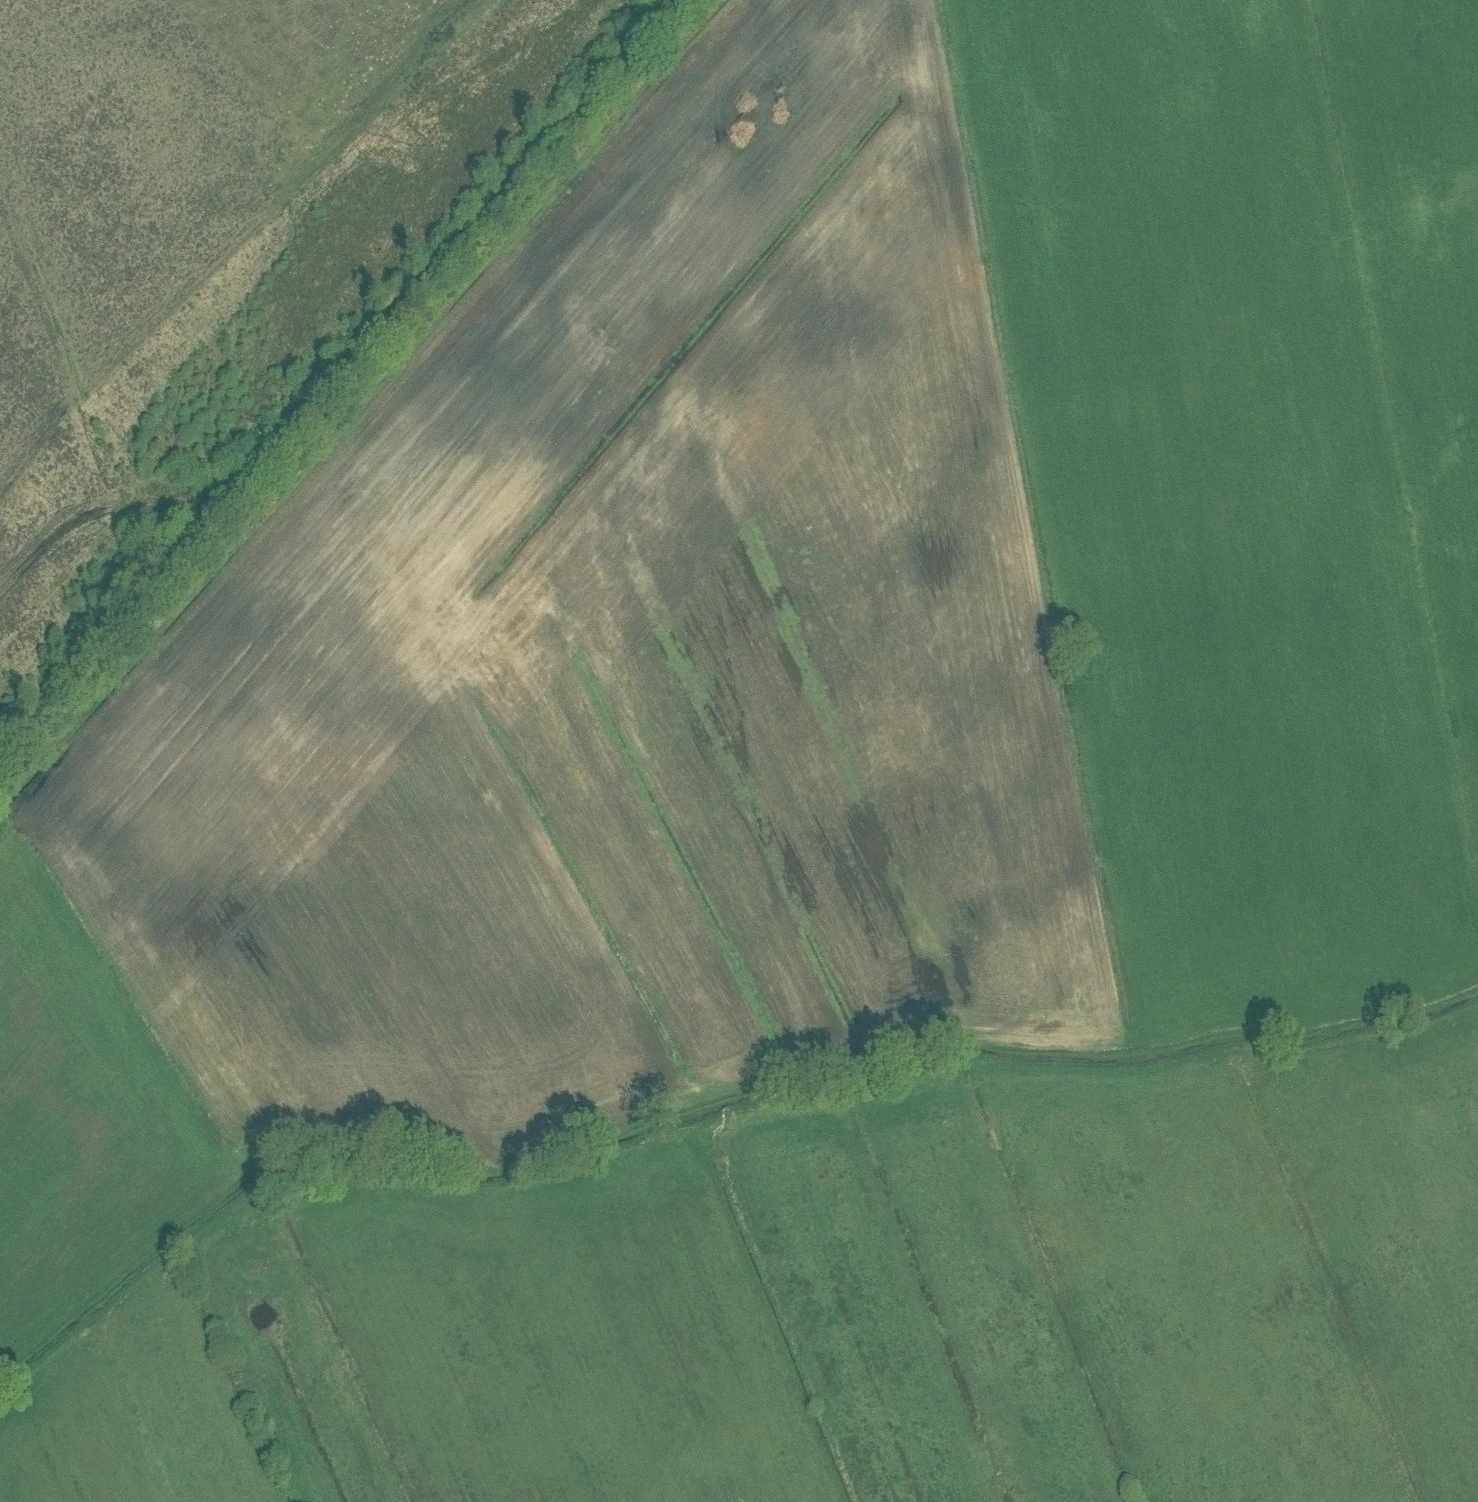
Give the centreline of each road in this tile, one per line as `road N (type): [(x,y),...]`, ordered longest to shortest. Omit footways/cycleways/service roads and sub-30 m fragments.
road 1 (track): [(229,497),(124,509),(70,527),(0,594)]

